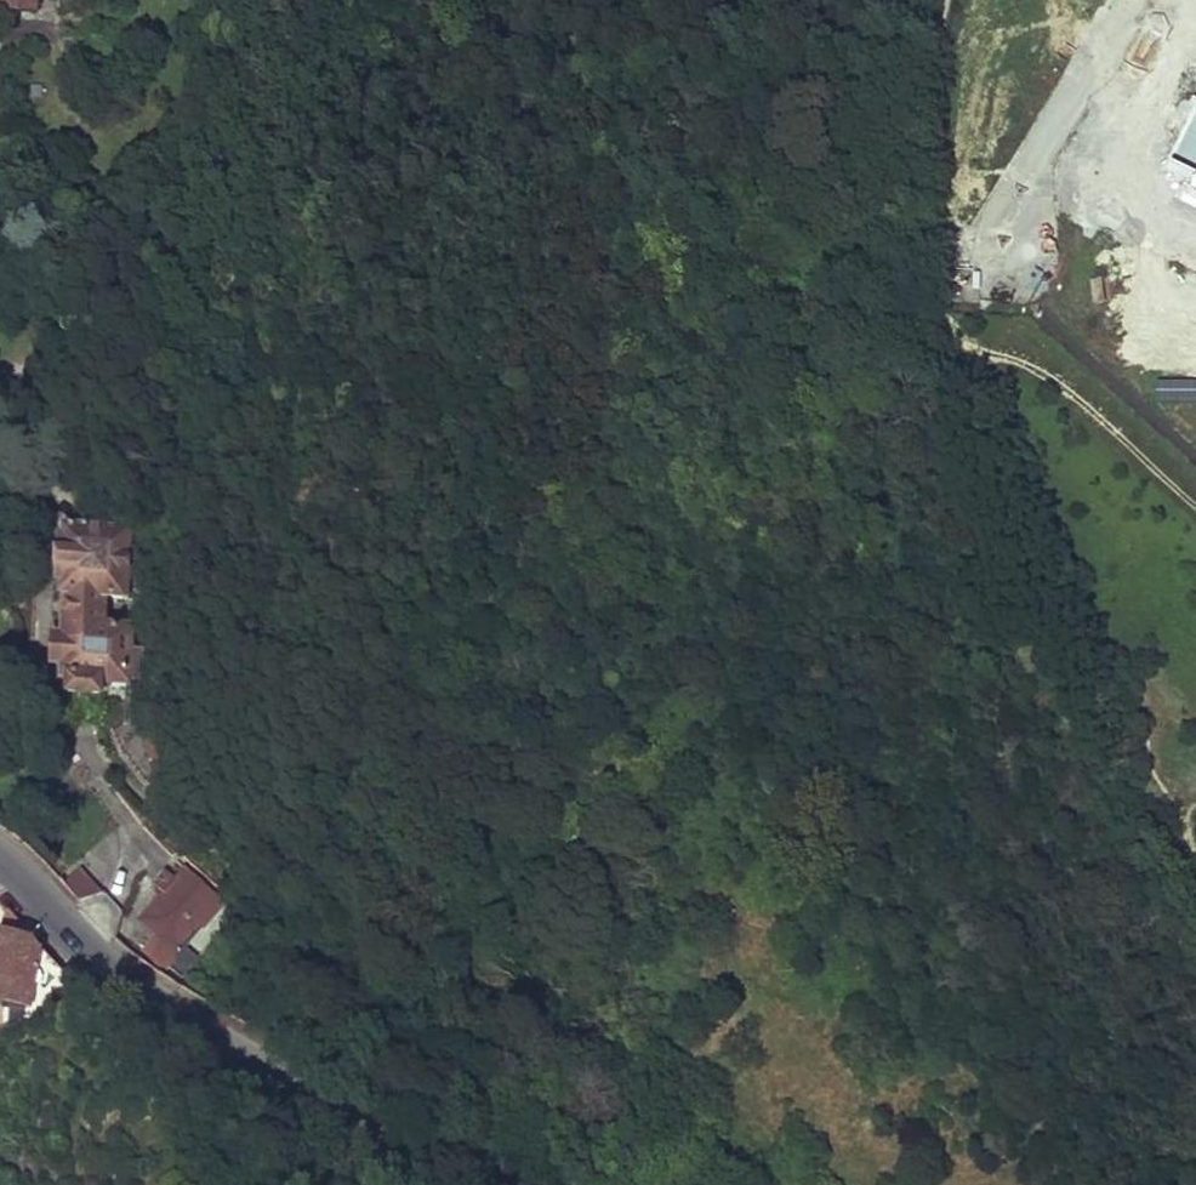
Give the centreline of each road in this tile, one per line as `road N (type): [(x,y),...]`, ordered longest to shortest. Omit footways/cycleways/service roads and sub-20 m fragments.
road 1 (residential): [(527,1184),(361,1117),(203,1032),(68,933),(0,857)]

